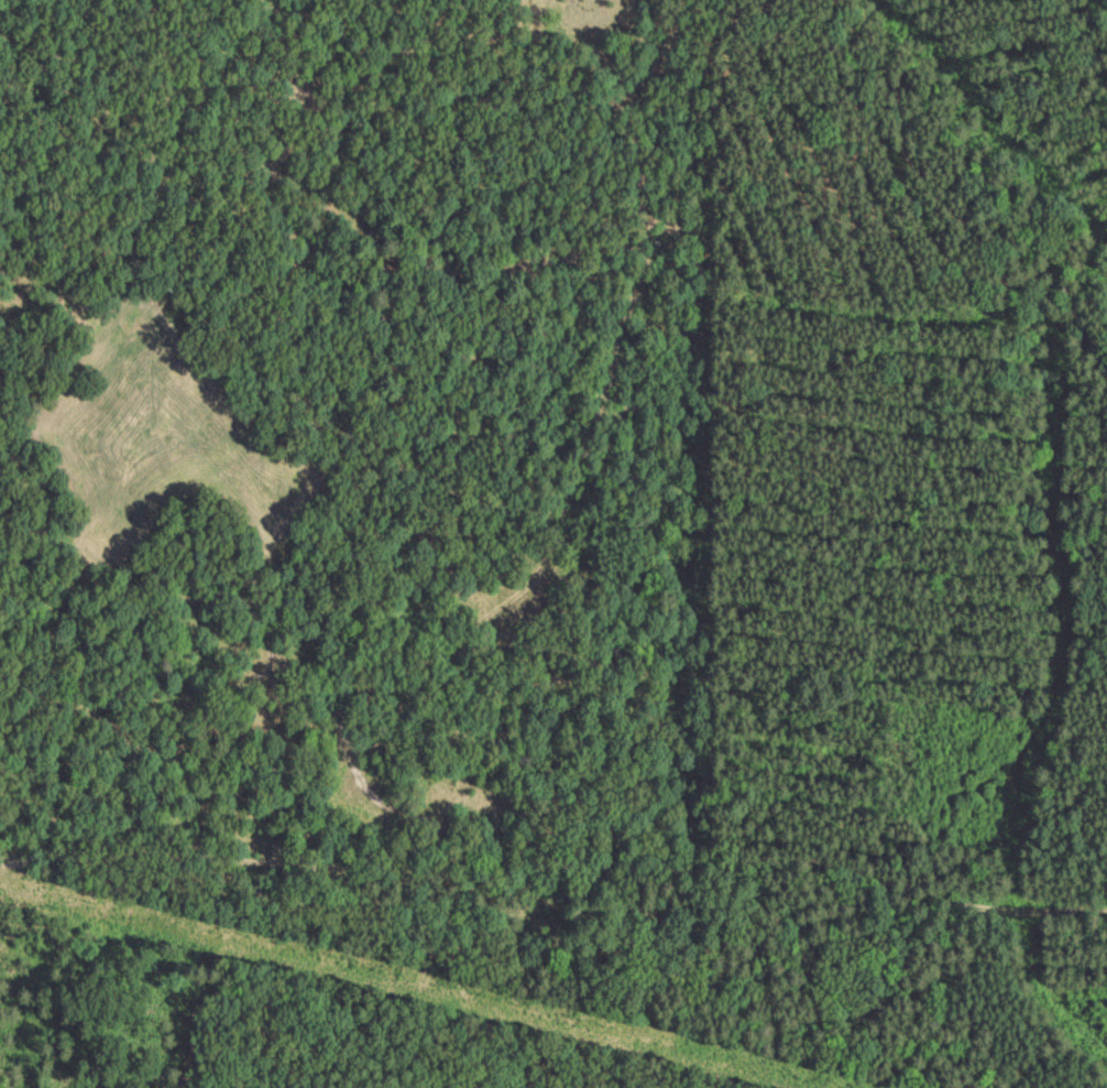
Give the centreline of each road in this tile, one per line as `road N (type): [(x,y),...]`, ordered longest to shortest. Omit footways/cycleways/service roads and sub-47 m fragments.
road 1 (residential): [(0,863),(1106,890)]
road 2 (track): [(1106,376),(1084,368),(921,144),(863,36),(807,10),(736,0)]

